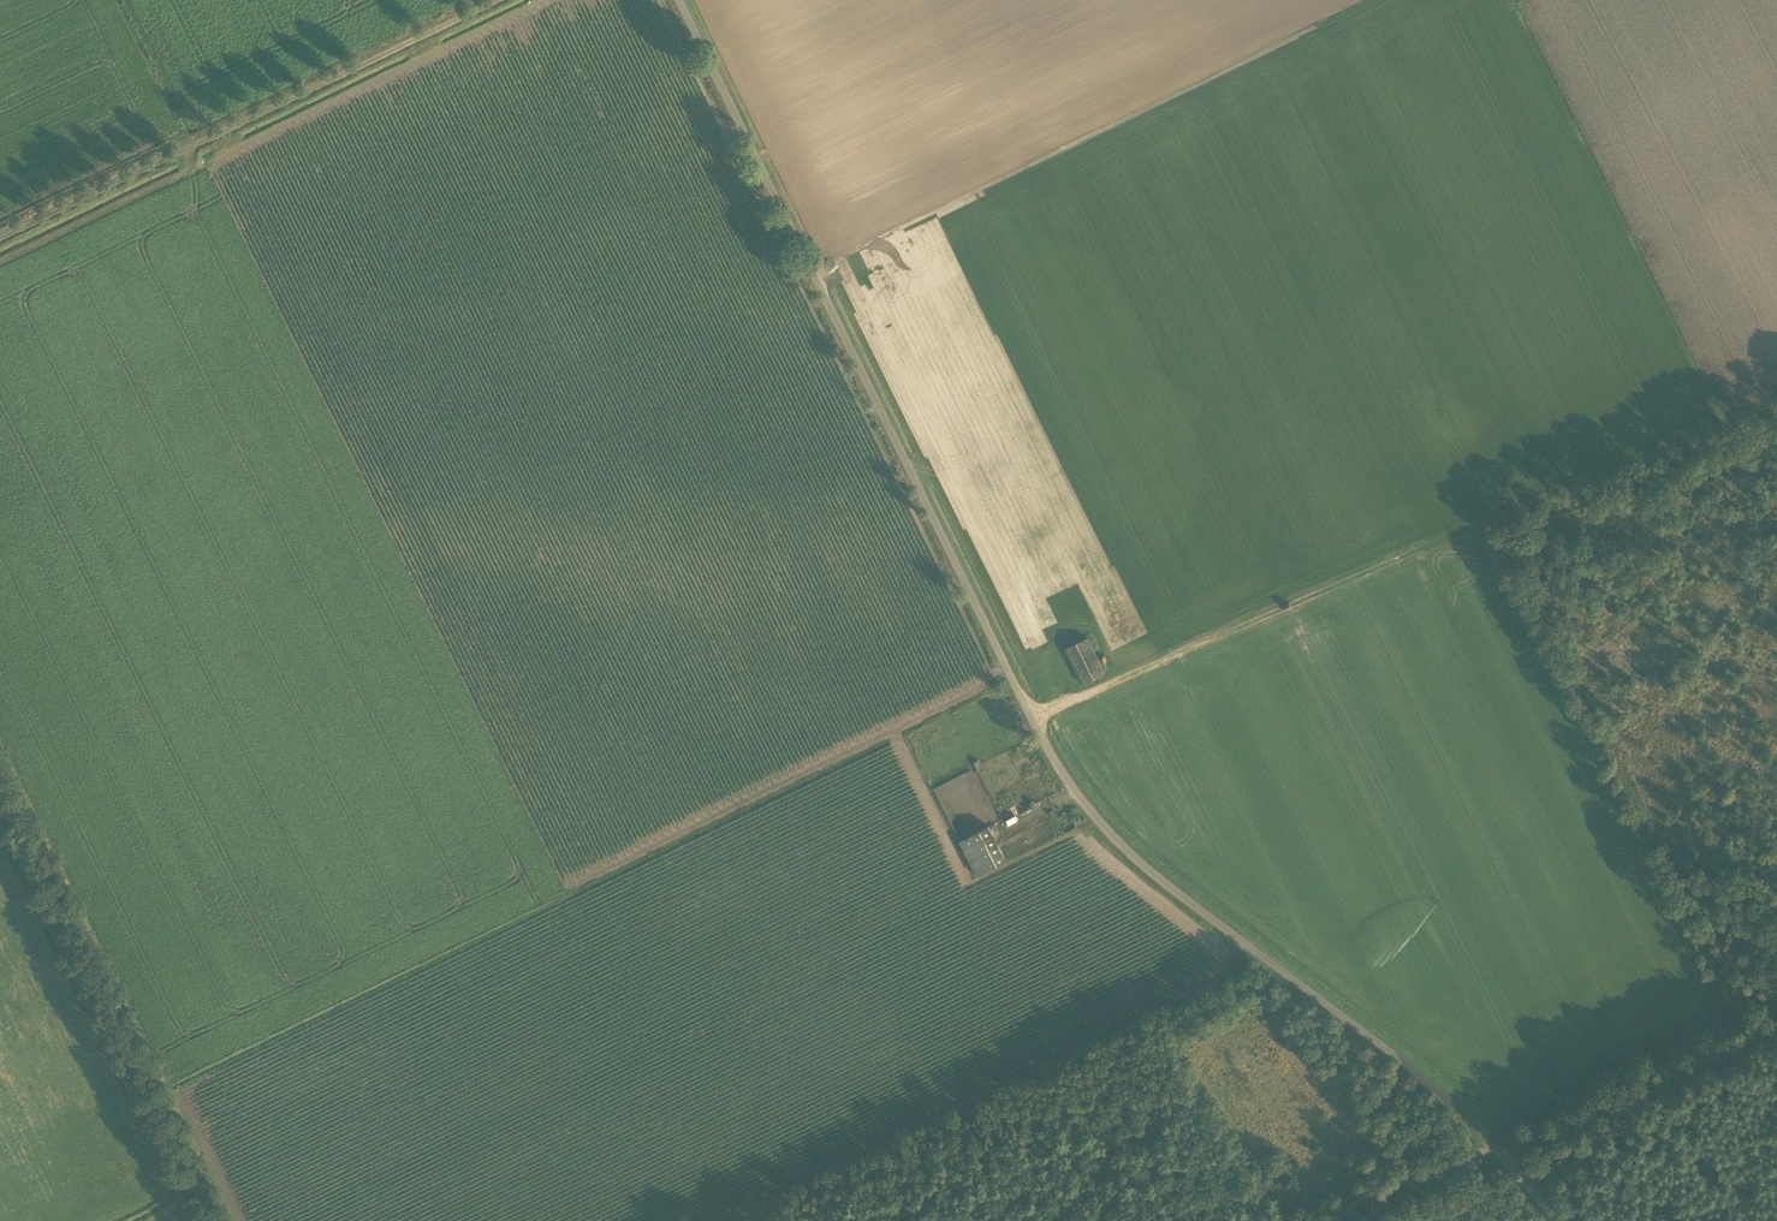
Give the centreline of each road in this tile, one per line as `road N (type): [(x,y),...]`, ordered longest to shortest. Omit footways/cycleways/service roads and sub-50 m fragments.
road 1 (unclassified): [(1559,1220),(1439,1091),(1128,858),(1086,815),(1054,770),(676,0)]
road 2 (track): [(501,0),(0,240)]
road 3 (track): [(1776,1027),(1506,1155)]
road 4 (track): [(1496,1146),(1345,1220)]

